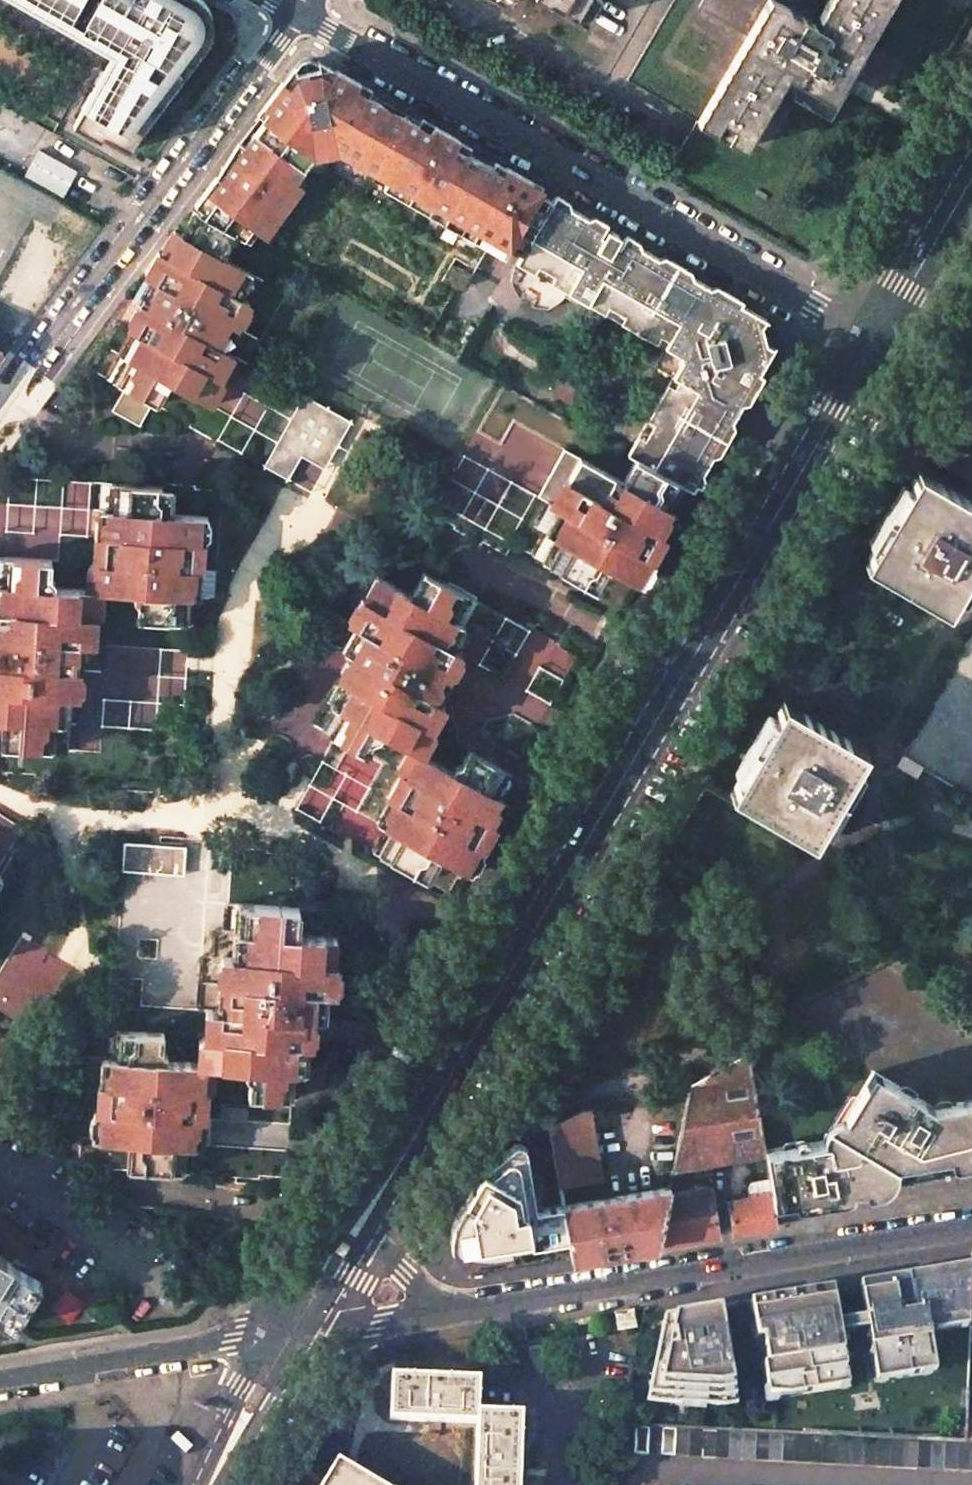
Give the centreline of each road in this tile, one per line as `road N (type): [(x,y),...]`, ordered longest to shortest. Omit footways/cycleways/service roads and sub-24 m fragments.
road 1 (tertiary): [(378,1182),(873,338)]
road 2 (residential): [(302,11),(873,338)]
road 3 (residential): [(971,1223),(453,1307)]
road 4 (residential): [(302,11),(0,415)]
road 5 (residential): [(288,1338),(0,1384)]
road 6 (tertiary): [(873,338),(971,169)]
road 7 (tertiary): [(288,1338),(378,1182)]
road 8 (residential): [(453,1307),(288,1338)]
road 9 (tertiary): [(206,1484),(288,1338)]
road 10 (residential): [(453,1307),(418,1286),(389,1247),(378,1182)]

